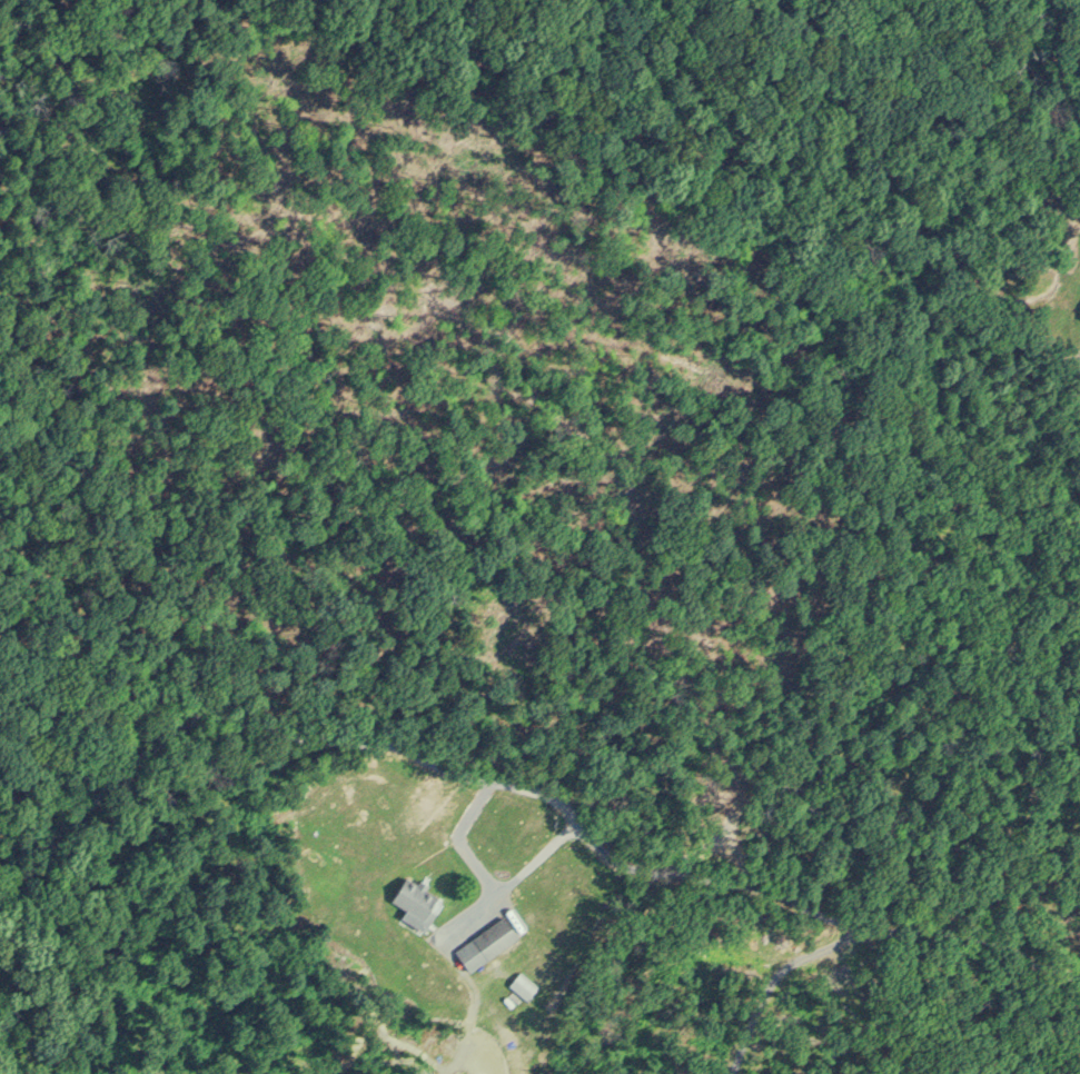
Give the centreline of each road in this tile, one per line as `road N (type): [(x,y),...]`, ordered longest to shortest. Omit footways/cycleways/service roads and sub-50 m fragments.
road 1 (residential): [(575,829),(621,867),(770,891),(830,924),(961,929),(1079,975)]
road 2 (residential): [(575,829),(498,886),(484,881),(456,841),(480,795),(524,802),(575,829)]

